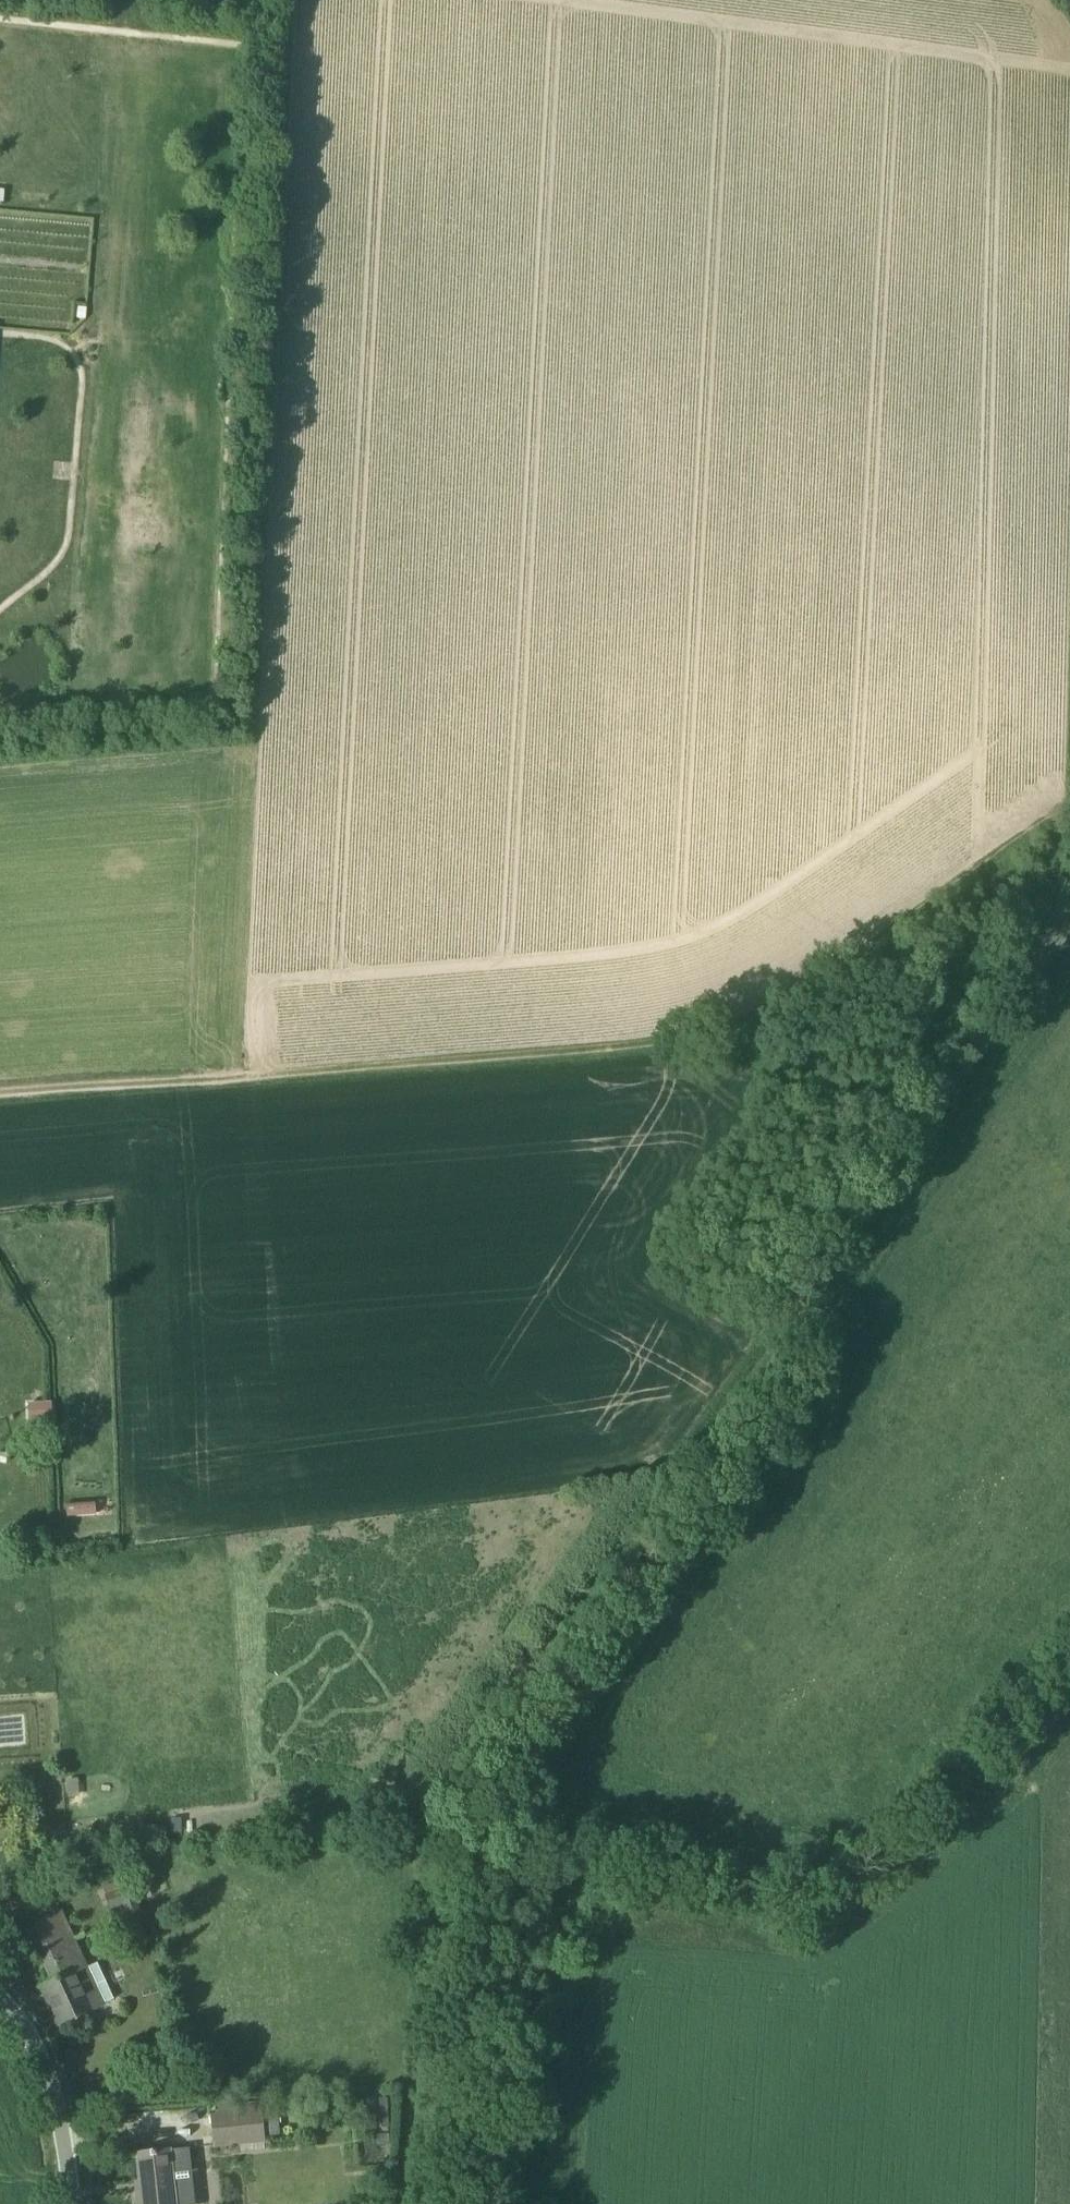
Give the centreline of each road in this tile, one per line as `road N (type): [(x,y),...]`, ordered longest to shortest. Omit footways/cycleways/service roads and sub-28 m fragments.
road 1 (unclassified): [(67,2203),(51,2100),(0,2013)]

